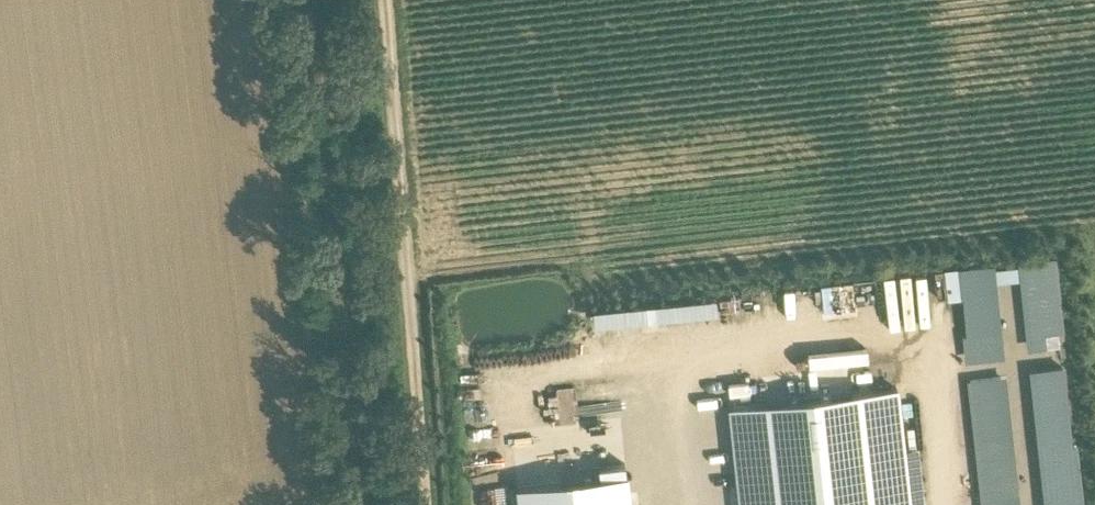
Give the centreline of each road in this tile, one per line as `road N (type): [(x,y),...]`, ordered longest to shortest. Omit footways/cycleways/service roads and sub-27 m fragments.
road 1 (track): [(429,504),(390,0)]

